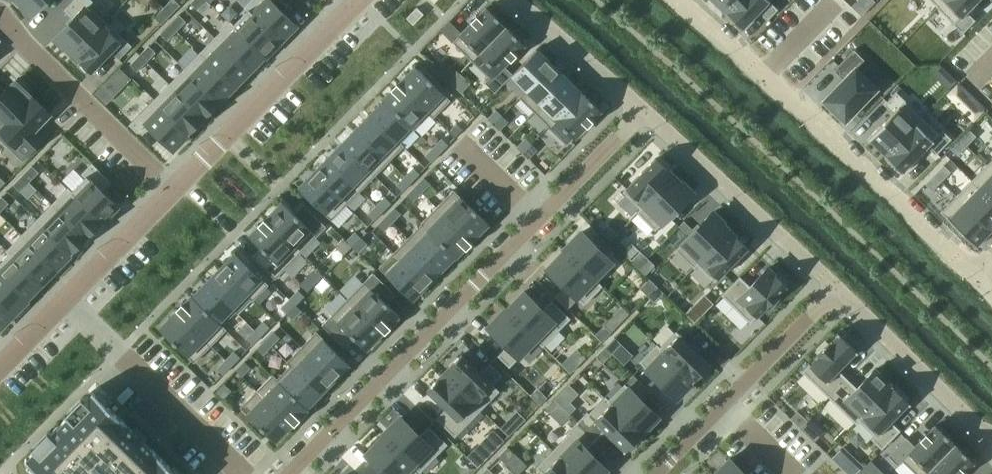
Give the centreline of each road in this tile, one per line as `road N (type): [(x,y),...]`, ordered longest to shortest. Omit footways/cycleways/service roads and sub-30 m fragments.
road 1 (residential): [(639,112),(289,473)]
road 2 (residential): [(983,286),(673,0)]
road 3 (residential): [(639,112),(835,286)]
road 4 (residential): [(654,473),(835,286)]
road 5 (residential): [(351,7),(173,192)]
road 6 (residential): [(67,300),(248,473)]
road 7 (residential): [(0,19),(173,192)]
road 8 (residential): [(835,286),(991,435)]
road 9 (residential): [(516,0),(639,112)]
road 10 (residential): [(173,192),(67,300)]

